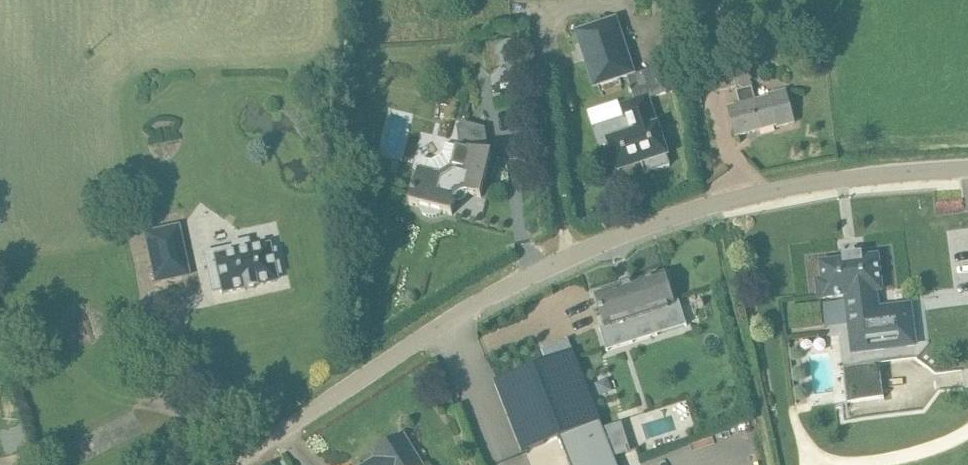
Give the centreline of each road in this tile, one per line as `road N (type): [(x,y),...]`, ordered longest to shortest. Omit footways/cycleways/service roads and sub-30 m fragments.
road 1 (unclassified): [(229,464),(449,319),(604,240),(794,186),(967,168)]

